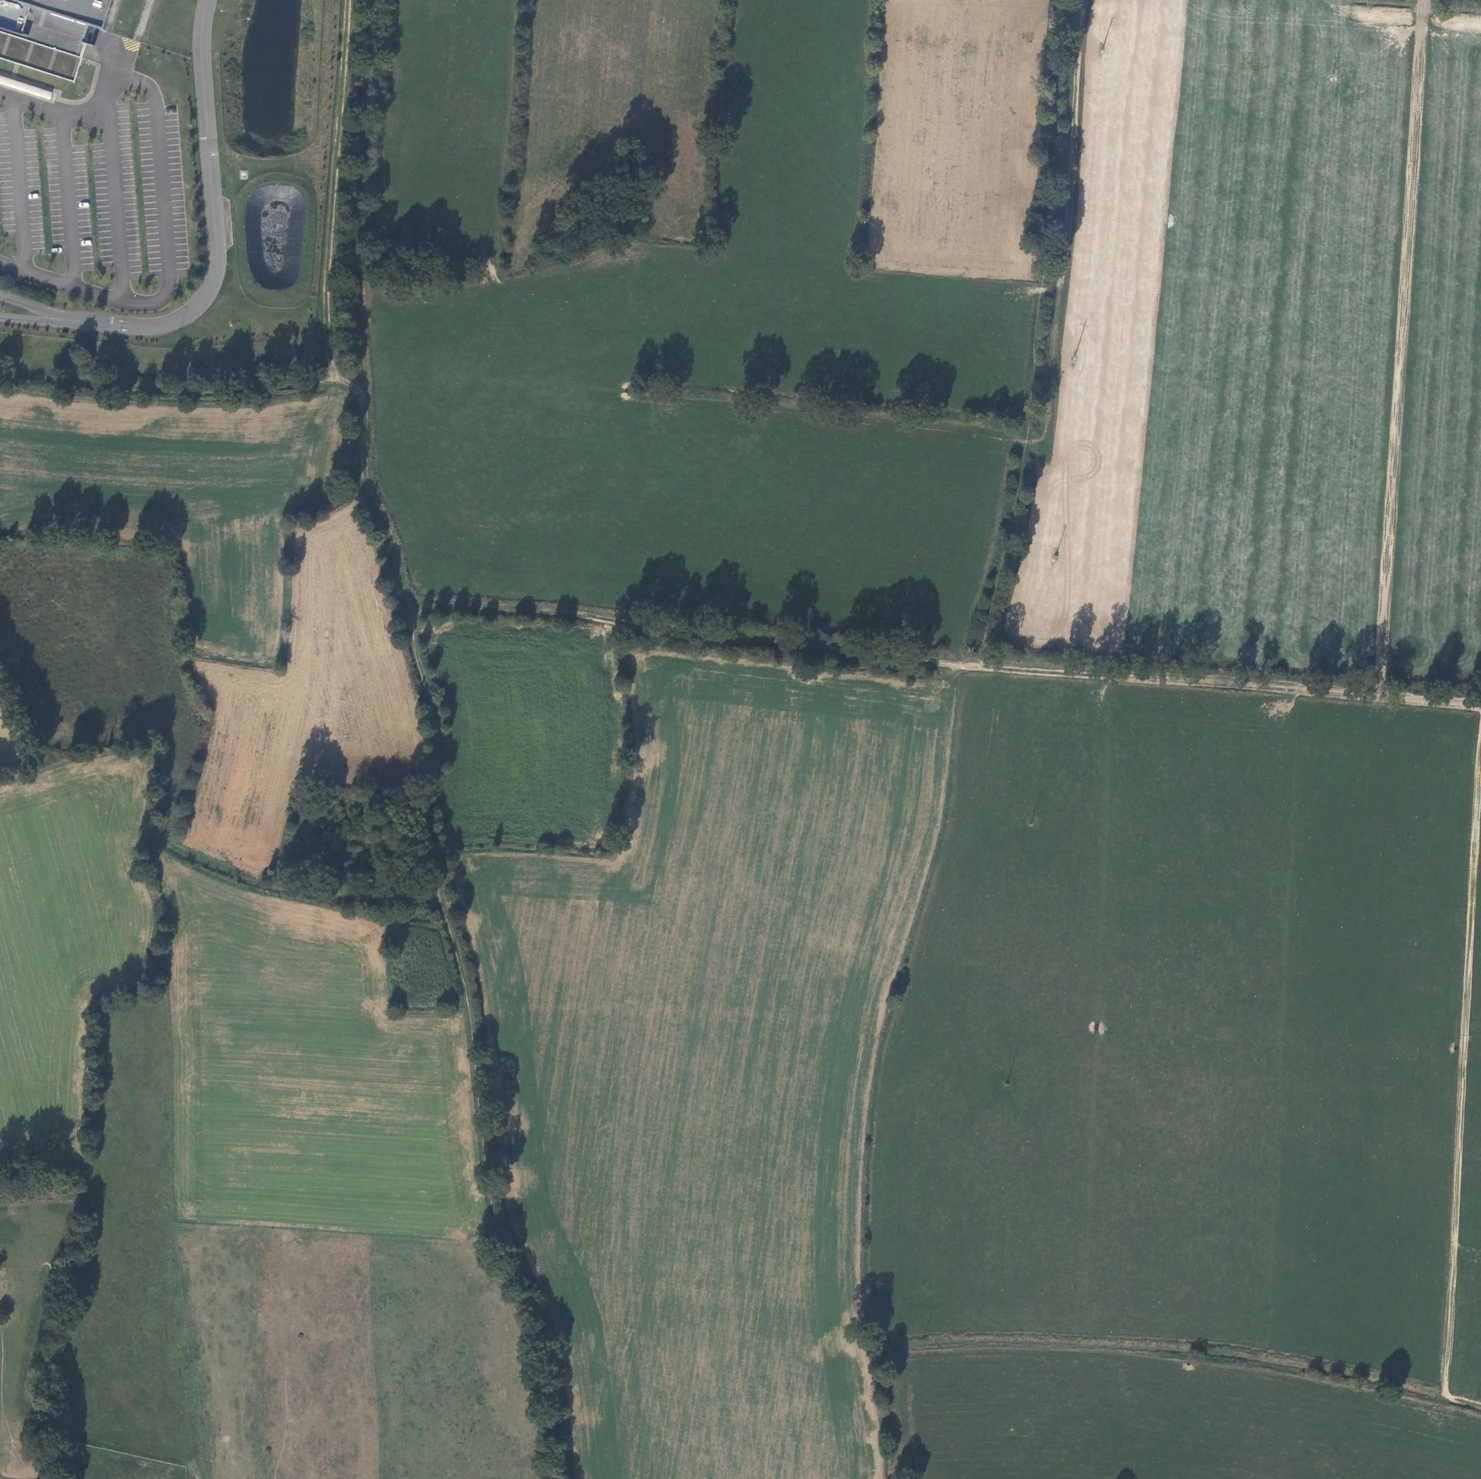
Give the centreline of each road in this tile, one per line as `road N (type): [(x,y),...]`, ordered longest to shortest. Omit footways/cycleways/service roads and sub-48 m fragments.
road 1 (track): [(405,619),(456,611),(635,626),(980,668)]
road 2 (track): [(980,668),(1480,704)]
road 3 (track): [(373,0),(357,246),(361,393)]
road 4 (track): [(439,873),(375,896),(292,888),(201,868),(134,831)]

